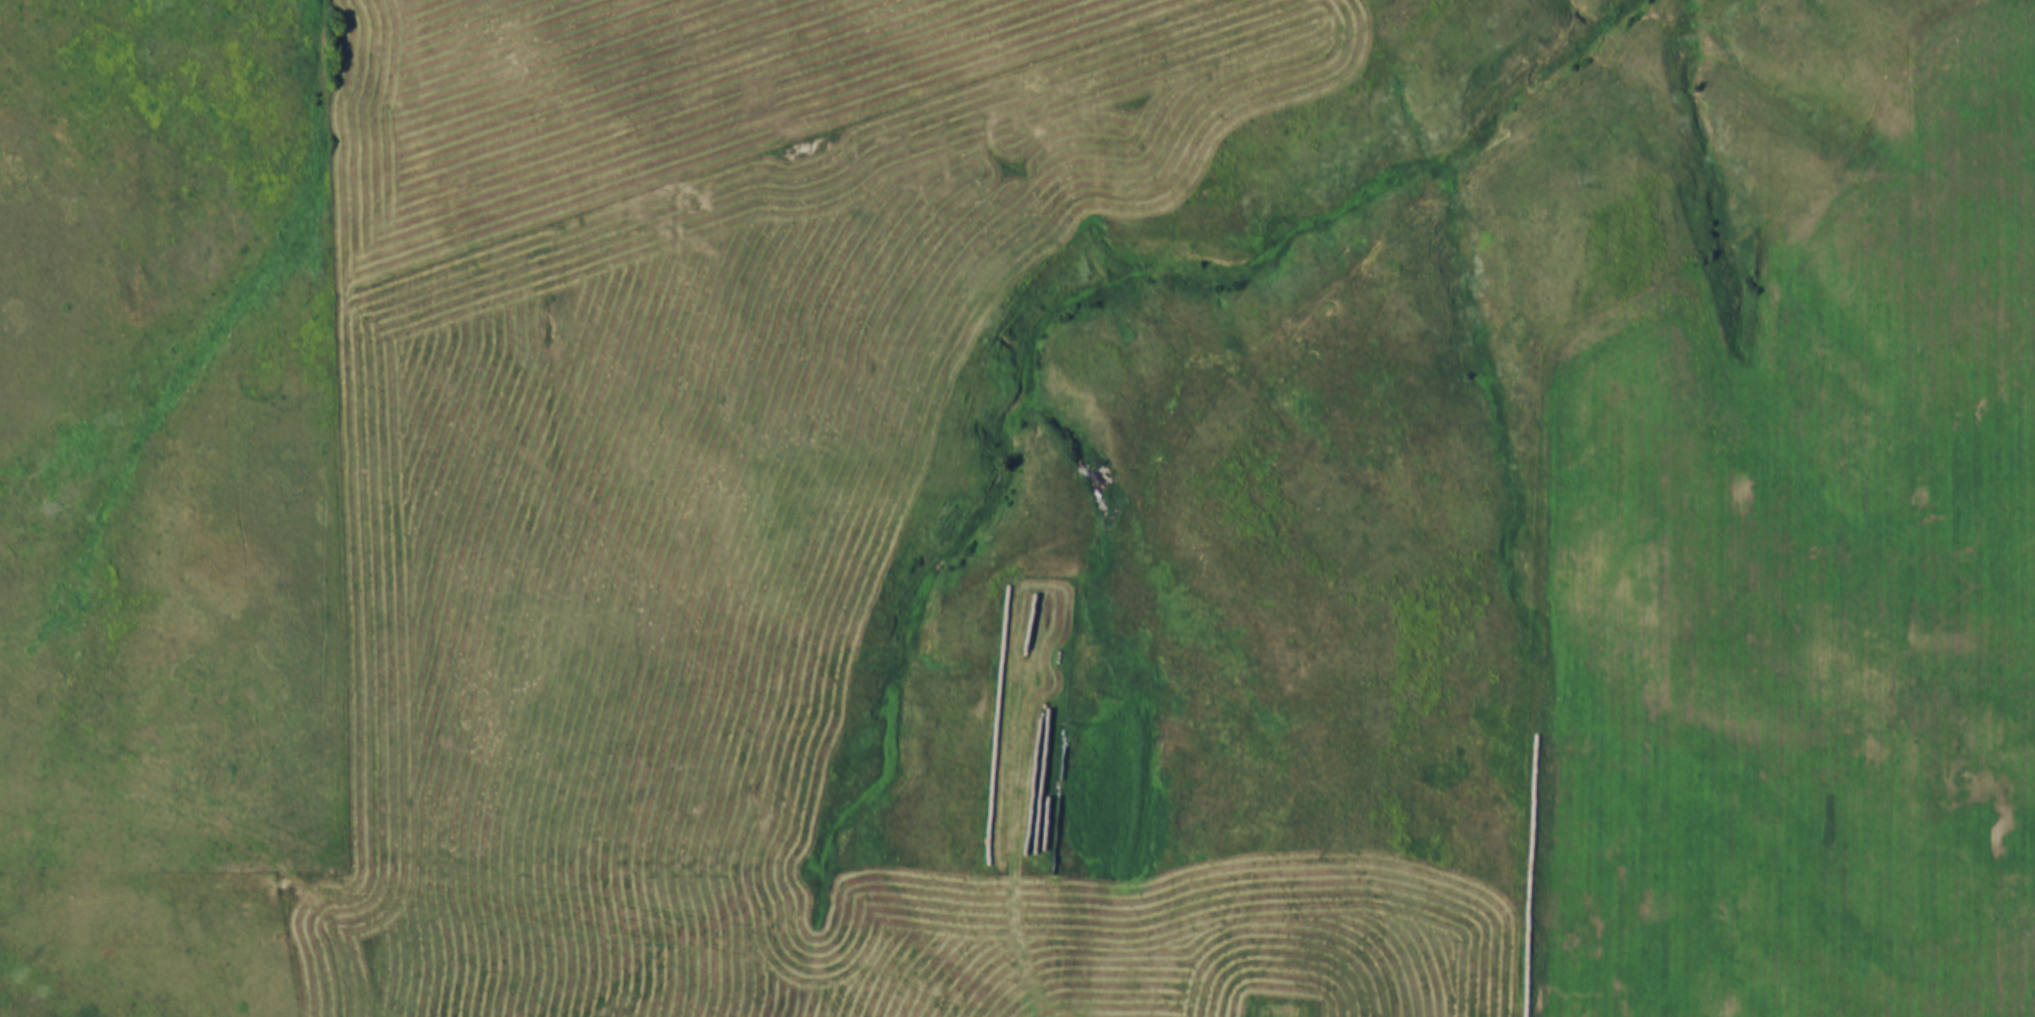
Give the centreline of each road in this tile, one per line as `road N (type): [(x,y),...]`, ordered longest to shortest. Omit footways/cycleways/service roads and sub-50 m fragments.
road 1 (track): [(343,289),(600,509),(726,654),(763,731),(783,881),(822,954),(1036,1016)]
road 2 (track): [(0,649),(99,729),(222,792),(283,839),(314,1016)]

